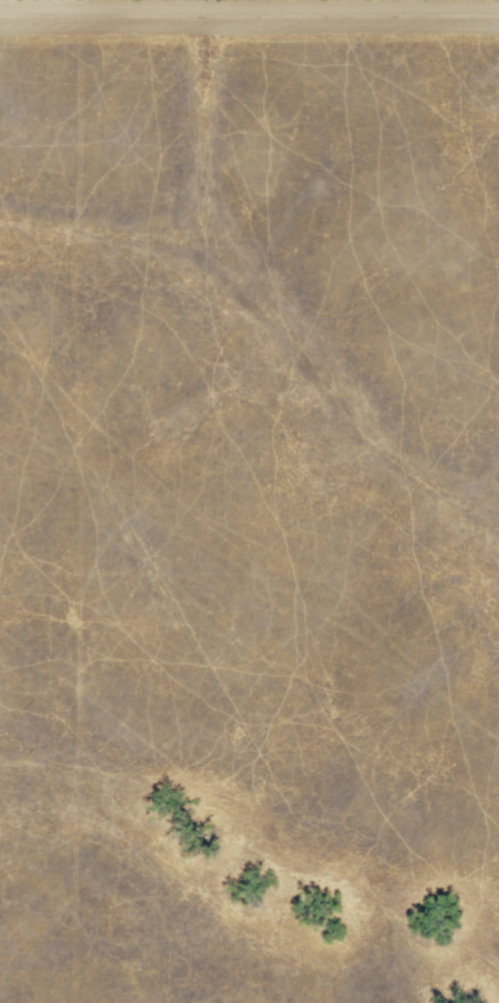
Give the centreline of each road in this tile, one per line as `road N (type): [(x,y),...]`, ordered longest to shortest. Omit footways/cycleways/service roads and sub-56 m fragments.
road 1 (track): [(0,9),(498,7)]
road 2 (track): [(498,31),(0,32)]

